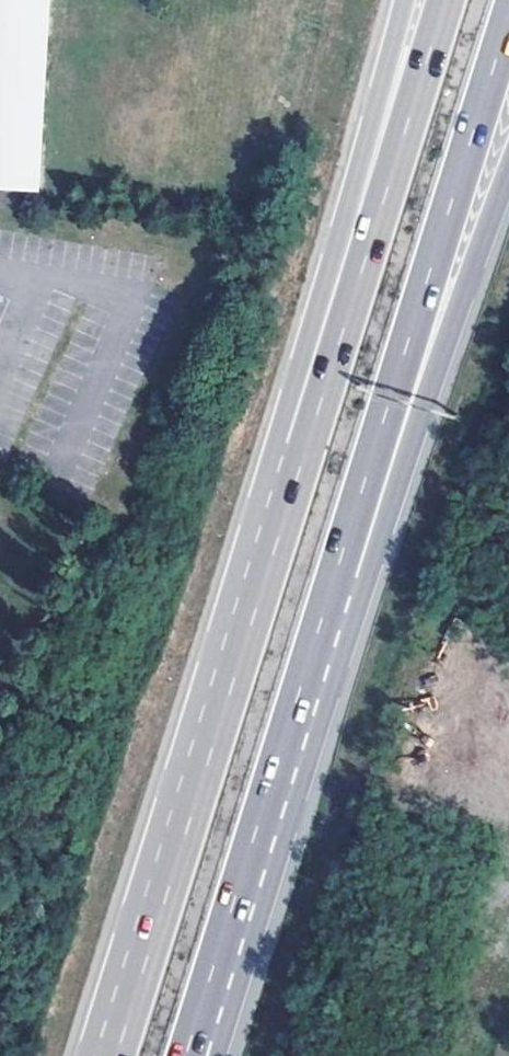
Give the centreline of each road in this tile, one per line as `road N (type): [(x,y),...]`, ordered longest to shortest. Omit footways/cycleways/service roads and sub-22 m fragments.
road 1 (motorway): [(306,458),(116,1055)]
road 2 (motorway): [(185,1055),(347,533)]
road 3 (motorway): [(347,533),(508,21)]
road 4 (motorway): [(448,0),(306,458)]
road 5 (motorway): [(409,0),(306,458)]
road 6 (motorway): [(347,533),(437,371),(508,157)]

